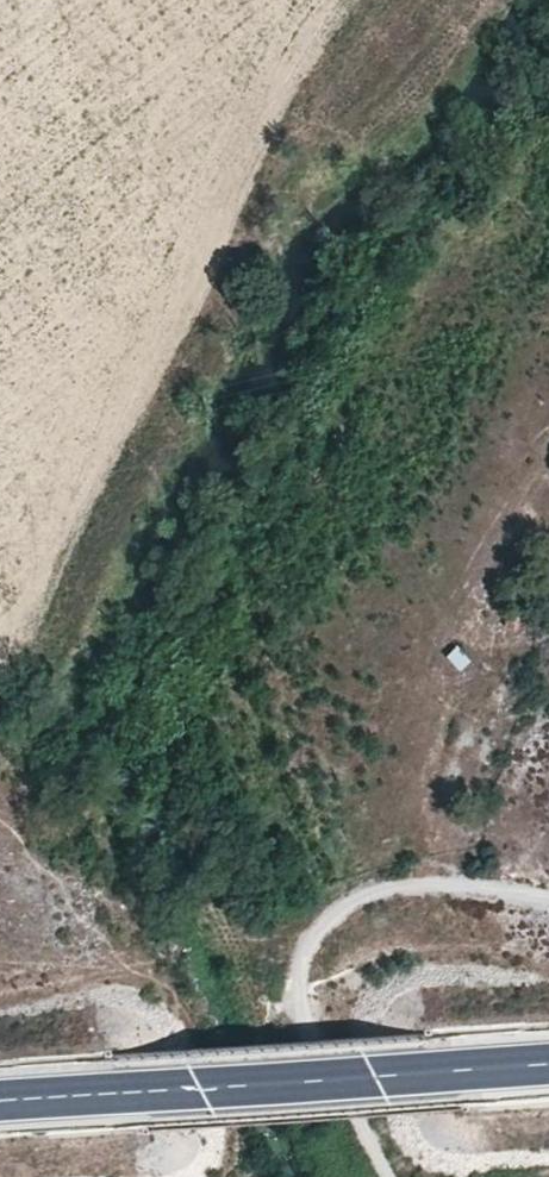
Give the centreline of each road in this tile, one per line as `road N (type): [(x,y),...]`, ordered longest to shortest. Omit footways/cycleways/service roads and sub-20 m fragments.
road 1 (primary): [(128,1089),(548,1061)]
road 2 (primary): [(128,1089),(0,1098)]

